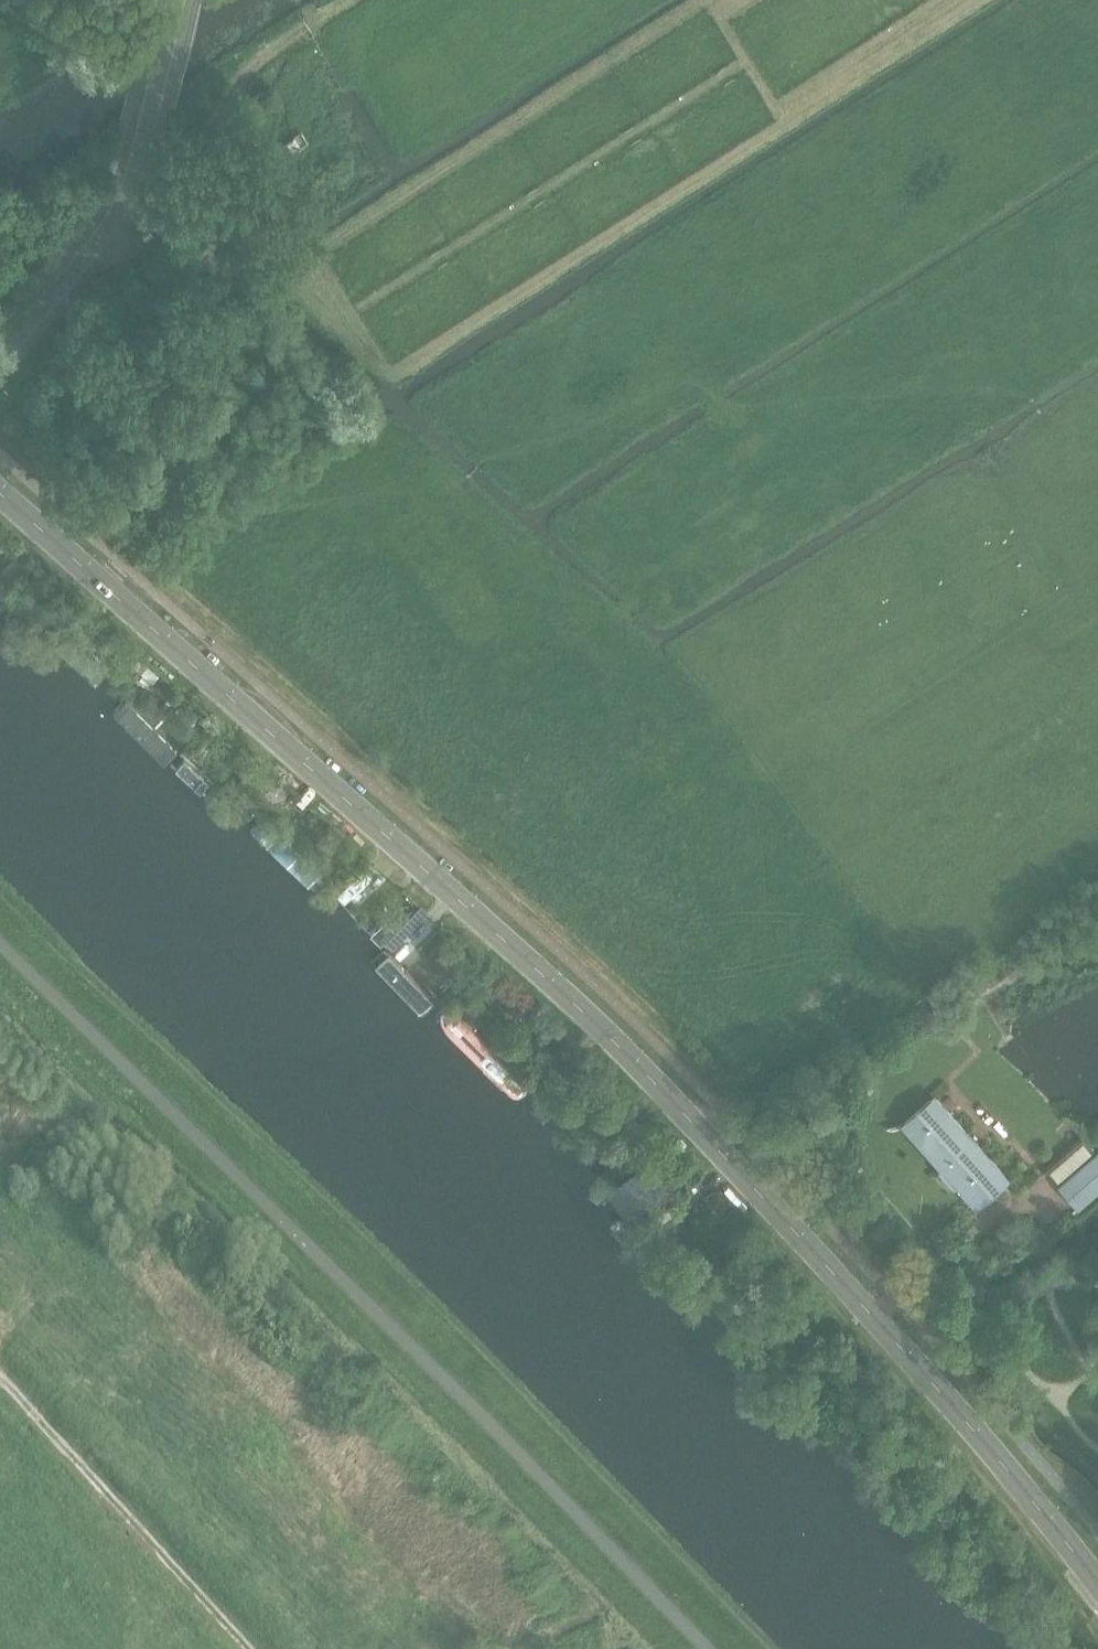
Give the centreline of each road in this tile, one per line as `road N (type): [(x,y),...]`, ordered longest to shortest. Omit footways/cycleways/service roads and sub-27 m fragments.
road 1 (tertiary): [(1097,1582),(909,1355),(607,1035),(0,492)]
road 2 (unclassified): [(102,239),(124,240),(152,224),(191,168),(237,74),(303,26)]
road 3 (track): [(692,1123),(885,1005),(893,975),(879,953)]
road 4 (tertiary): [(102,239),(138,167),(175,0)]
road 5 (tertiary): [(0,359),(102,239)]

